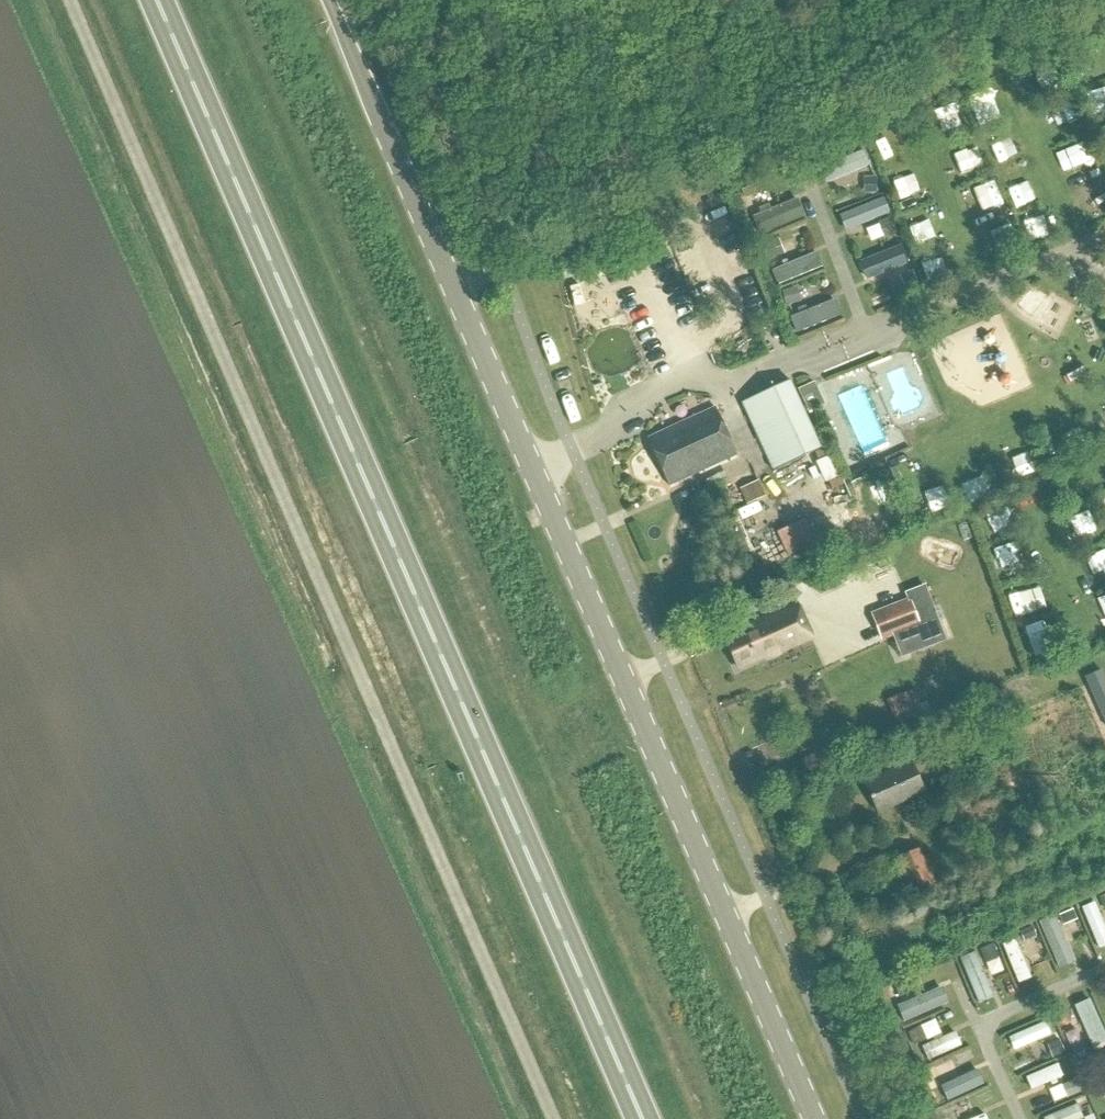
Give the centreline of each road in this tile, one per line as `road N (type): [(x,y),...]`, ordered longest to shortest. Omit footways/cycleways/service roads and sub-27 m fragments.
road 1 (trunk): [(643,1118),(157,0)]
road 2 (tertiary): [(329,0),(814,1118)]
road 3 (track): [(553,1118),(69,0)]
road 4 (track): [(676,0),(762,165)]

